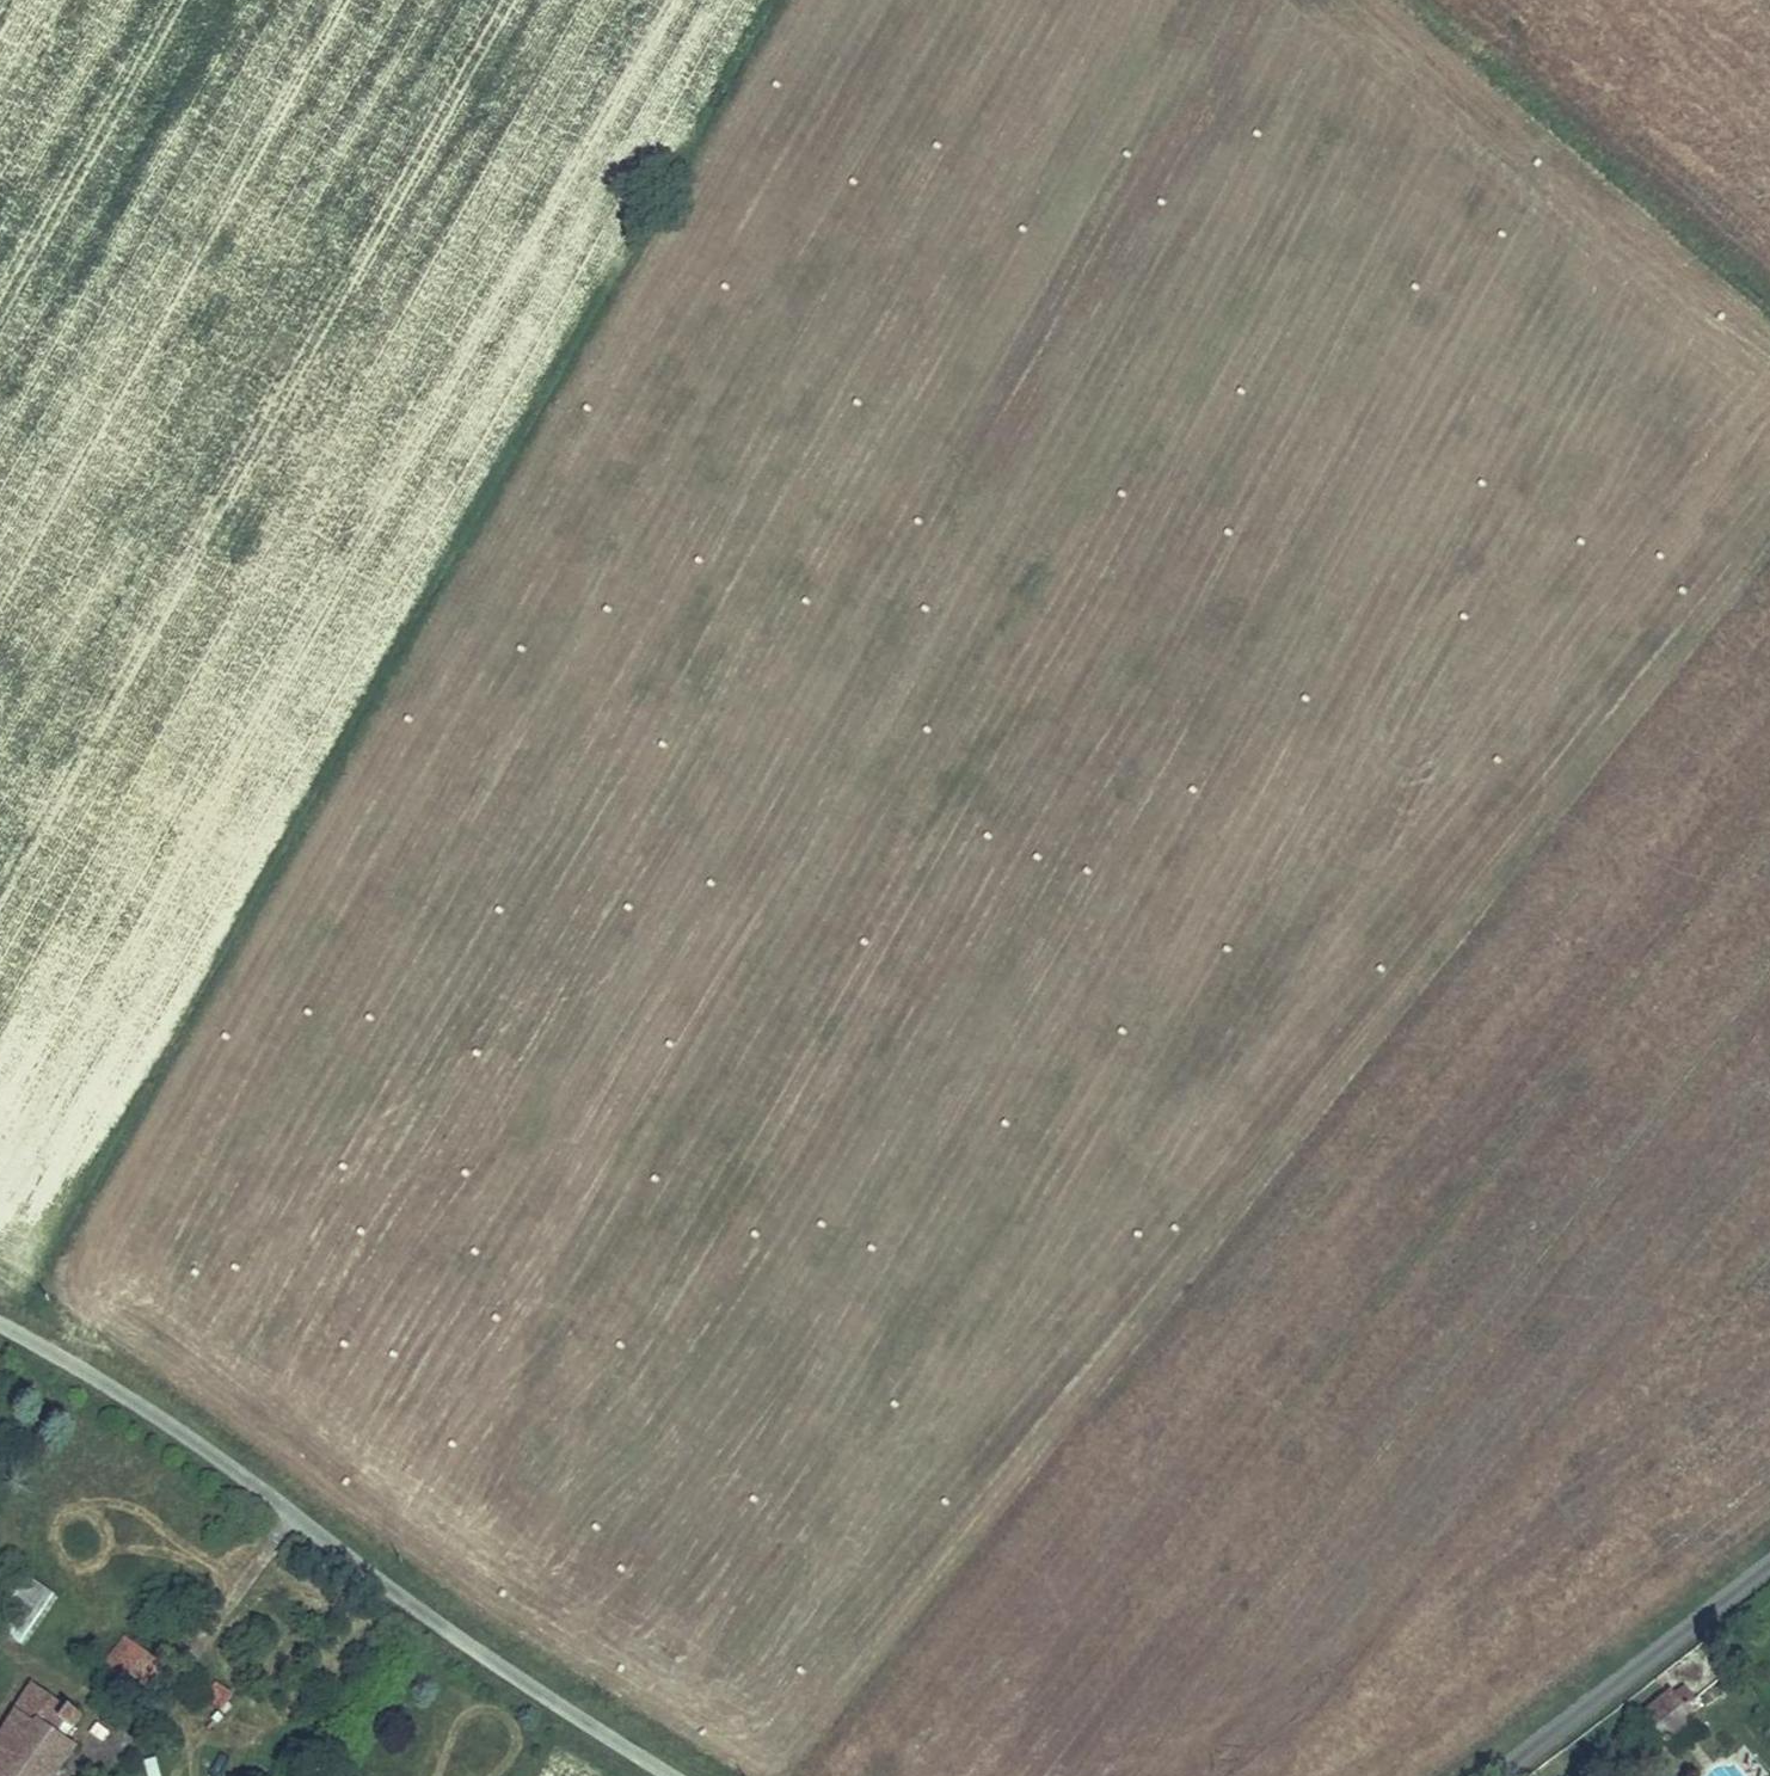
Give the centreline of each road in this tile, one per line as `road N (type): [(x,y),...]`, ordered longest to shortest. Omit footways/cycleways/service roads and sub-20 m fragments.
road 1 (unclassified): [(0,1324),(212,1454),(671,1775)]

